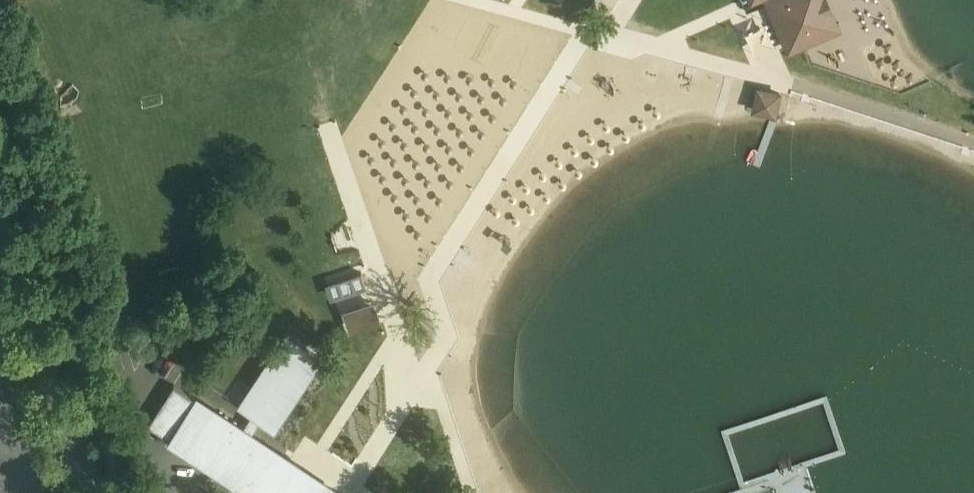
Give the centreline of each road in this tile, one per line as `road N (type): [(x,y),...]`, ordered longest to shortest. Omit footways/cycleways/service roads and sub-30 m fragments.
road 1 (residential): [(93,492),(0,207)]

